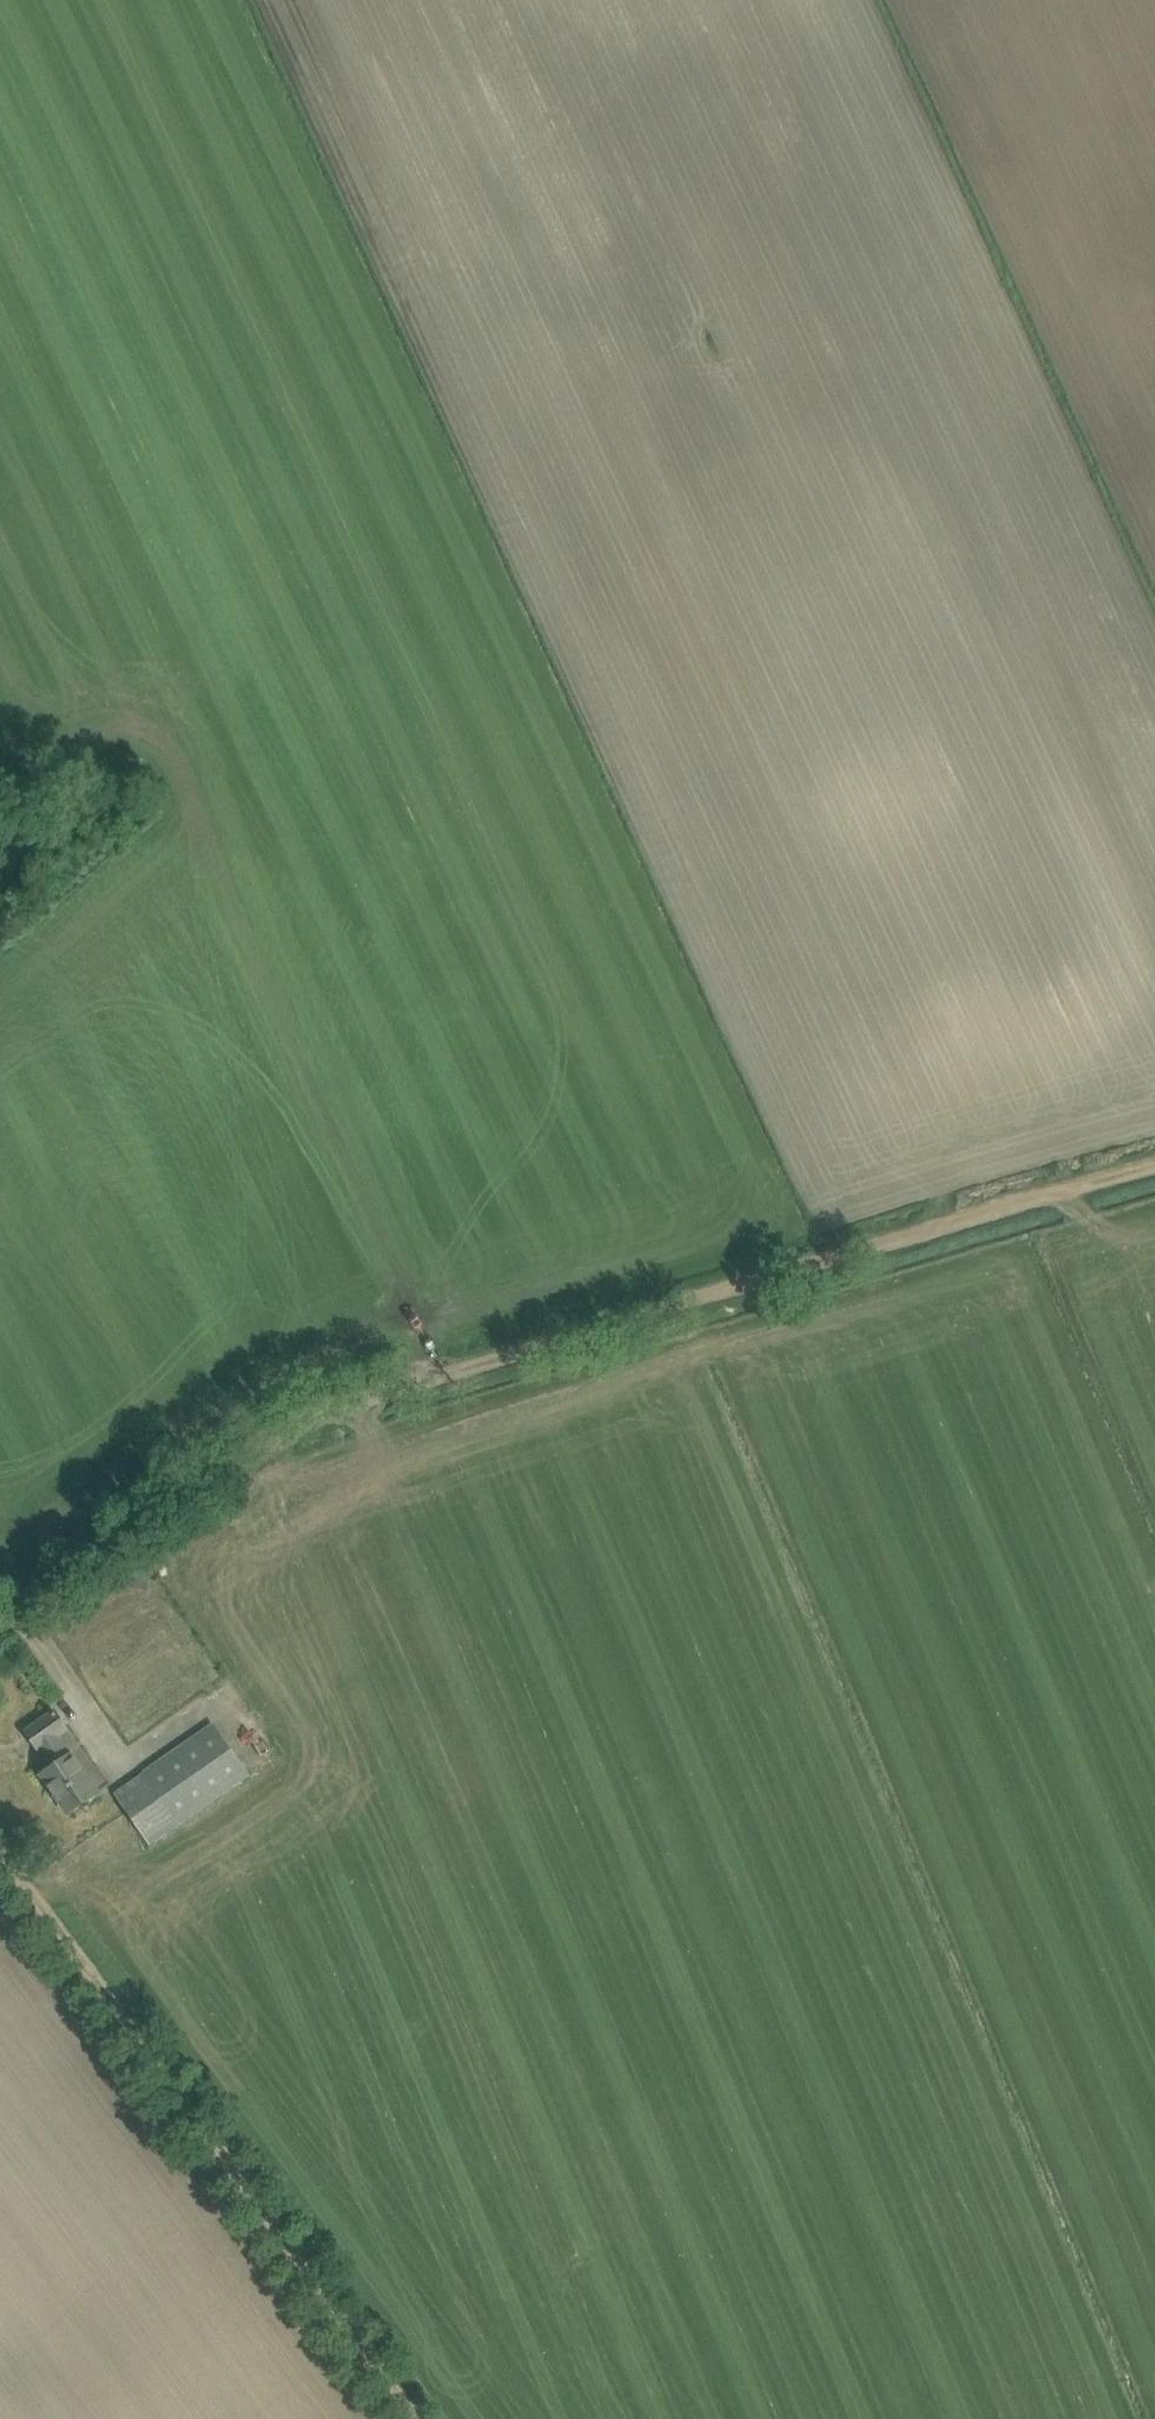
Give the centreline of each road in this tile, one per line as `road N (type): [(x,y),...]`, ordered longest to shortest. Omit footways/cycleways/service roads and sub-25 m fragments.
road 1 (track): [(112,1536),(328,1398),(1154,1162)]
road 2 (track): [(422,2418),(0,1840)]
road 3 (unclassified): [(0,1611),(112,1536)]

